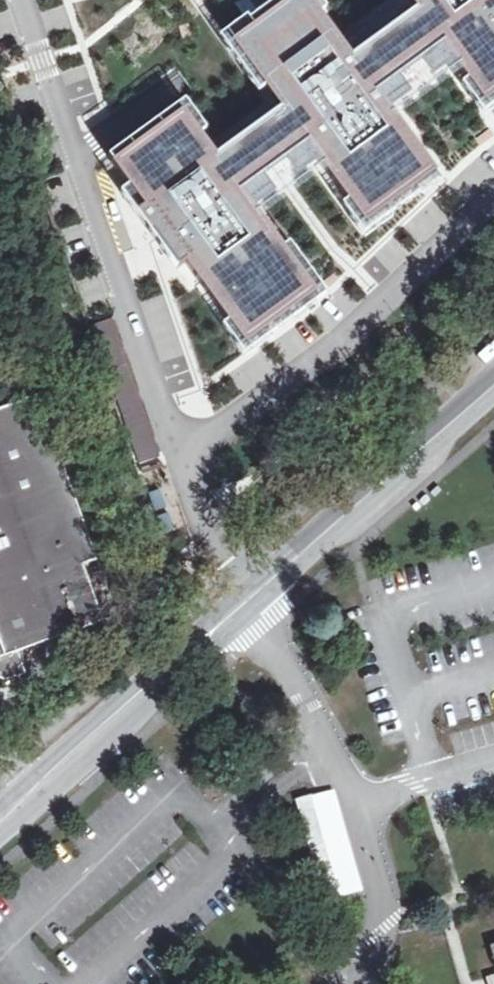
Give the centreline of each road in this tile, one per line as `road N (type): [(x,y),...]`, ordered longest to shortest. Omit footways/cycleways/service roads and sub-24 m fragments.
road 1 (track): [(0,63),(82,350),(190,609)]
road 2 (residential): [(184,464),(32,0)]
road 3 (residential): [(493,215),(184,464)]
road 4 (secondary): [(237,611),(493,385)]
road 5 (secondary): [(0,821),(177,672),(237,611)]
road 6 (residential): [(237,611),(184,464)]

